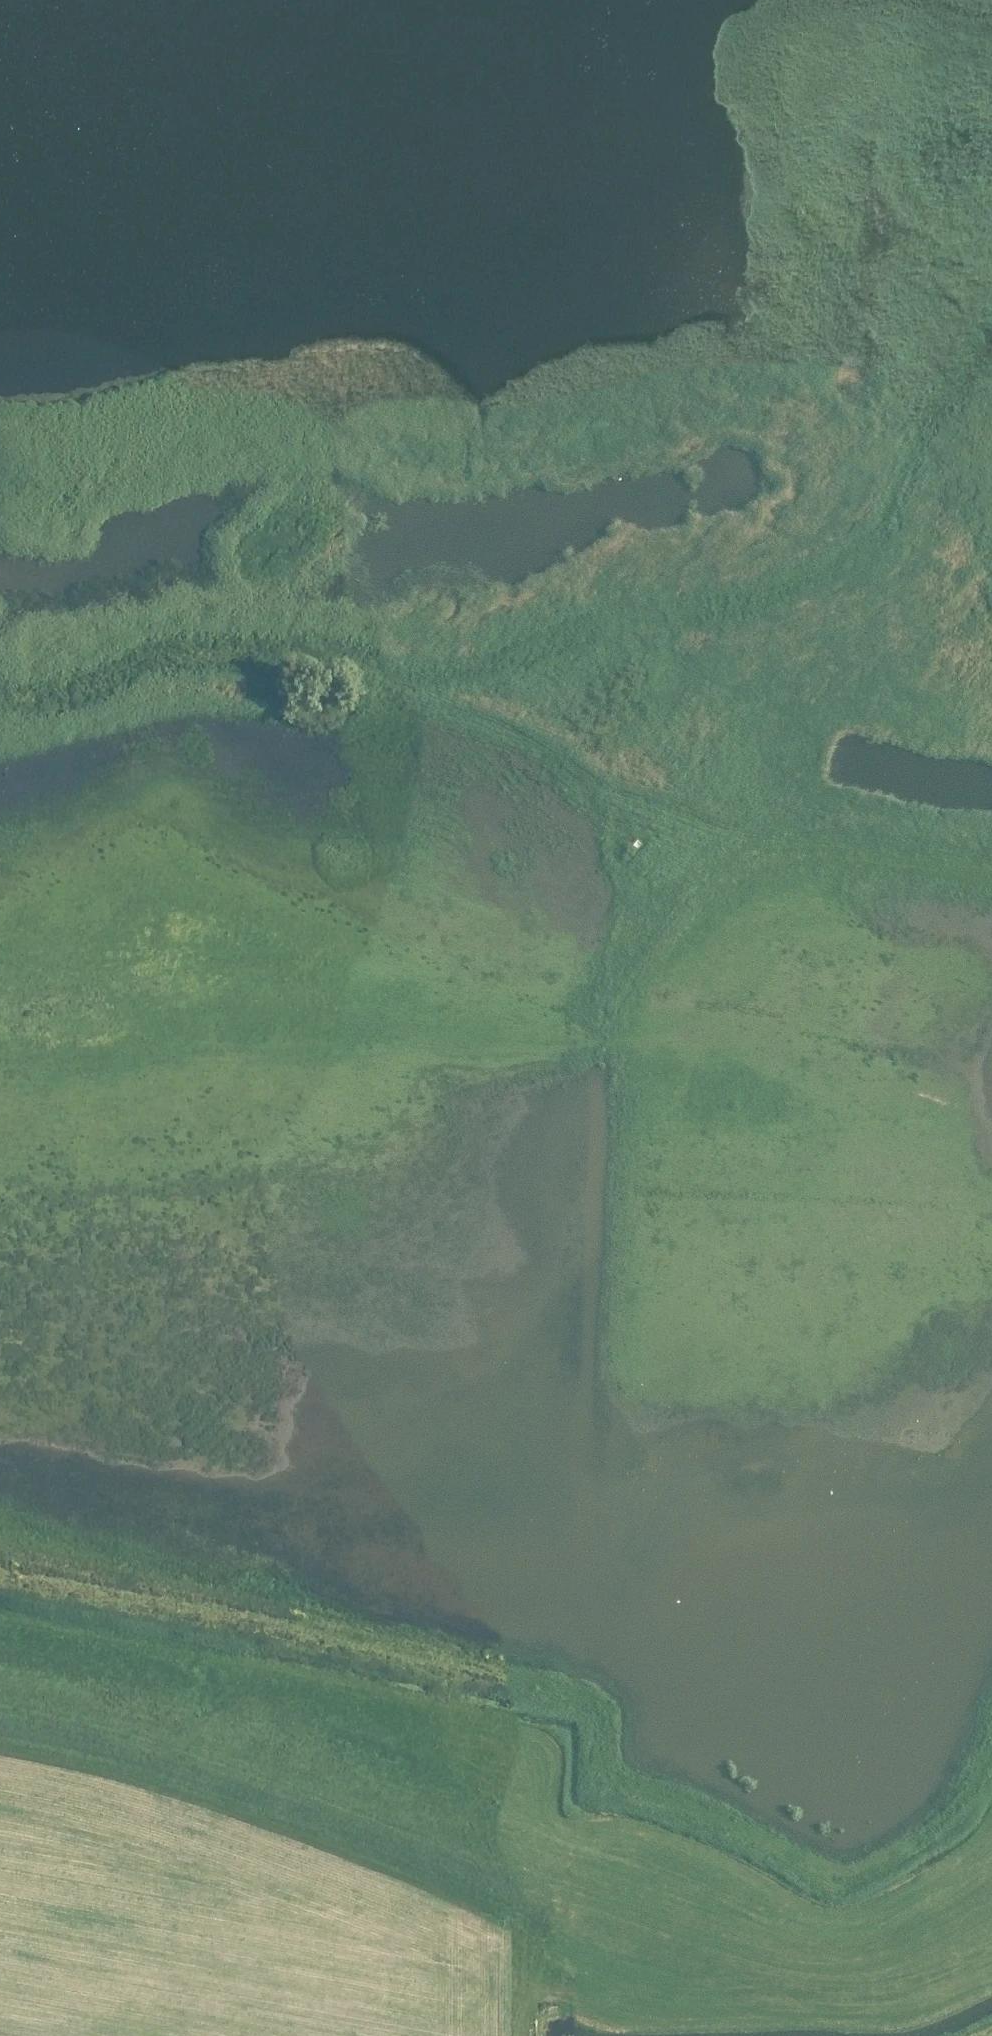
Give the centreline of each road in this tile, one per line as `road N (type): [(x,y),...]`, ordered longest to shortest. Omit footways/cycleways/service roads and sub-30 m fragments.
road 1 (track): [(991,320),(904,443),(881,518),(809,567),(759,588),(436,670),(336,653),(214,654),(138,667),(82,696),(0,695)]

